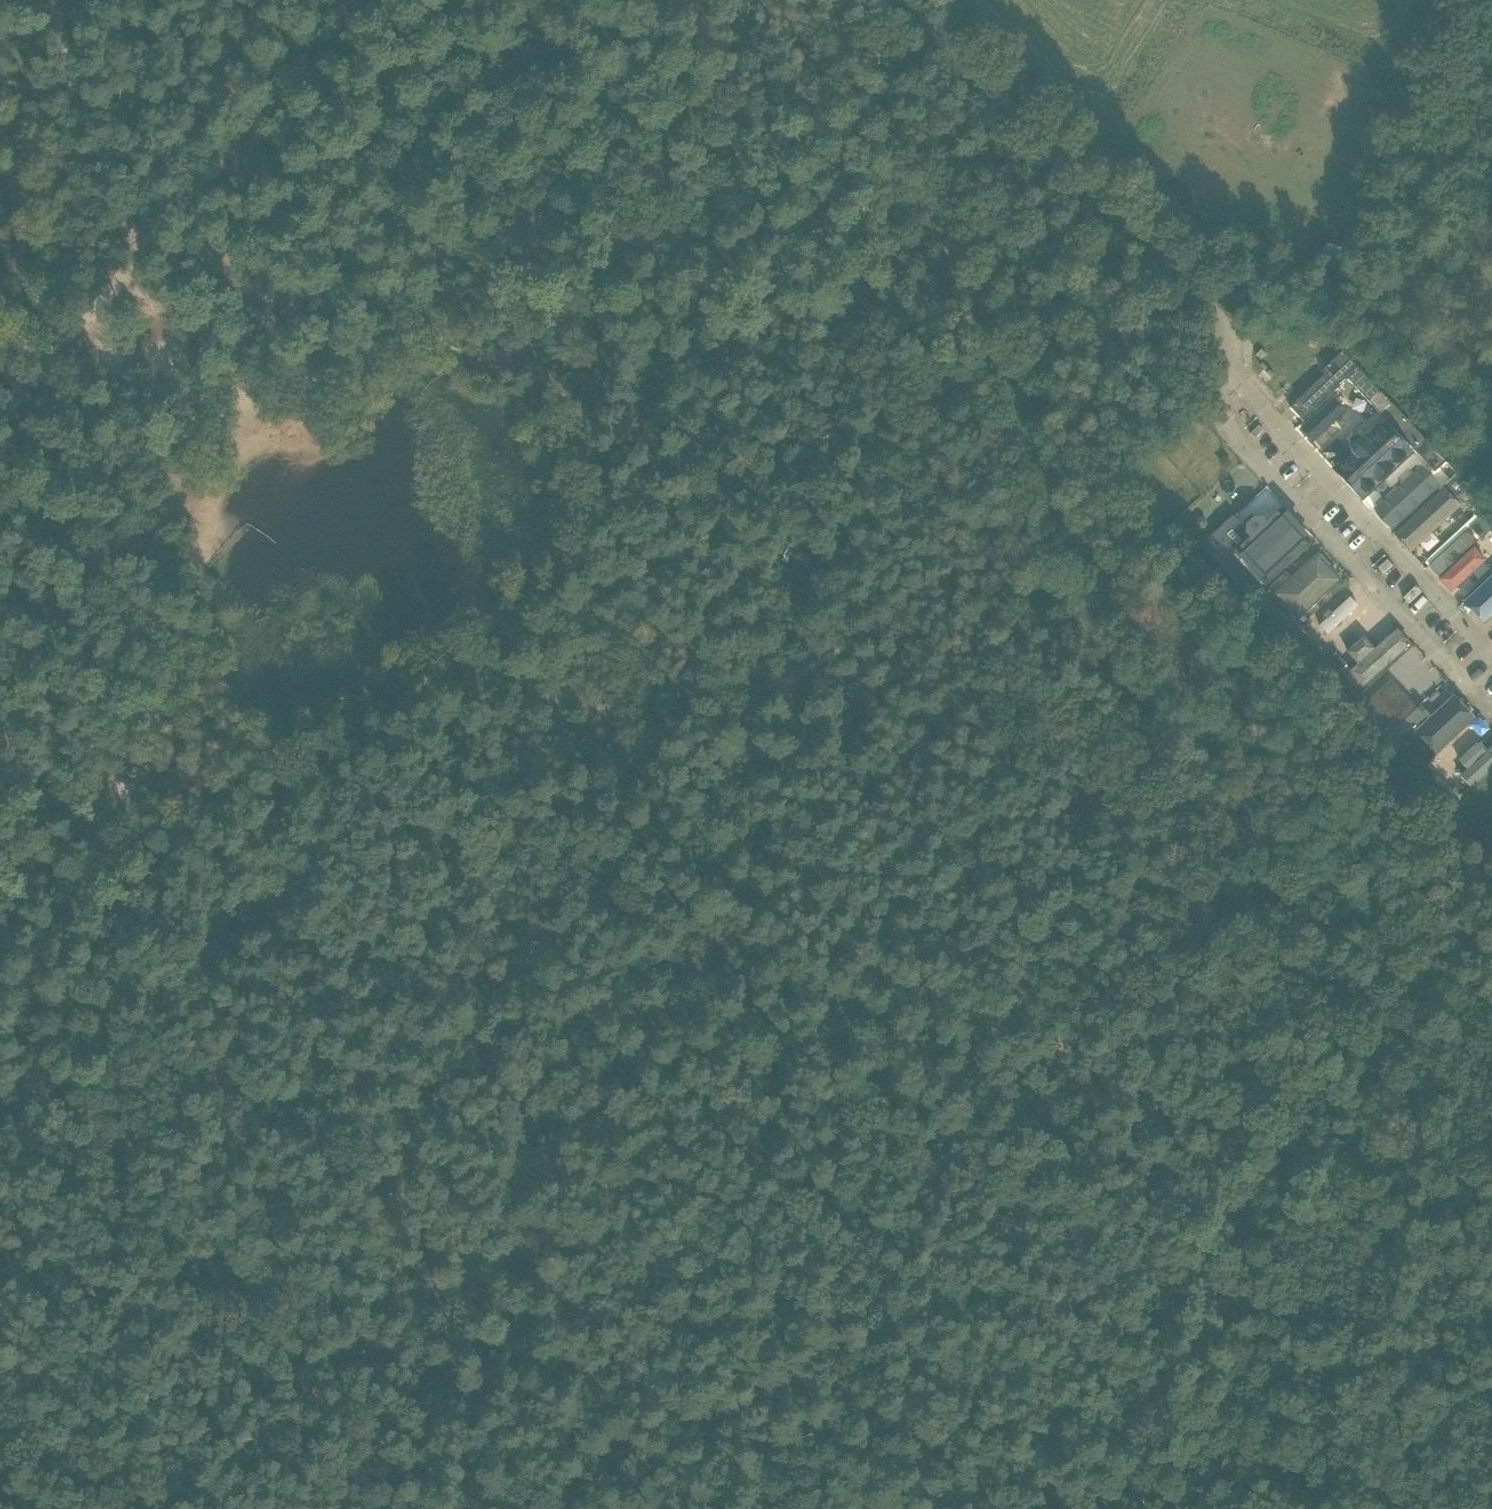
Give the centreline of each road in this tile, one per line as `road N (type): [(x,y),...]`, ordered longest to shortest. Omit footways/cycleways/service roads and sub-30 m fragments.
road 1 (unclassified): [(1491,682),(1235,397),(1222,299),(929,0)]

